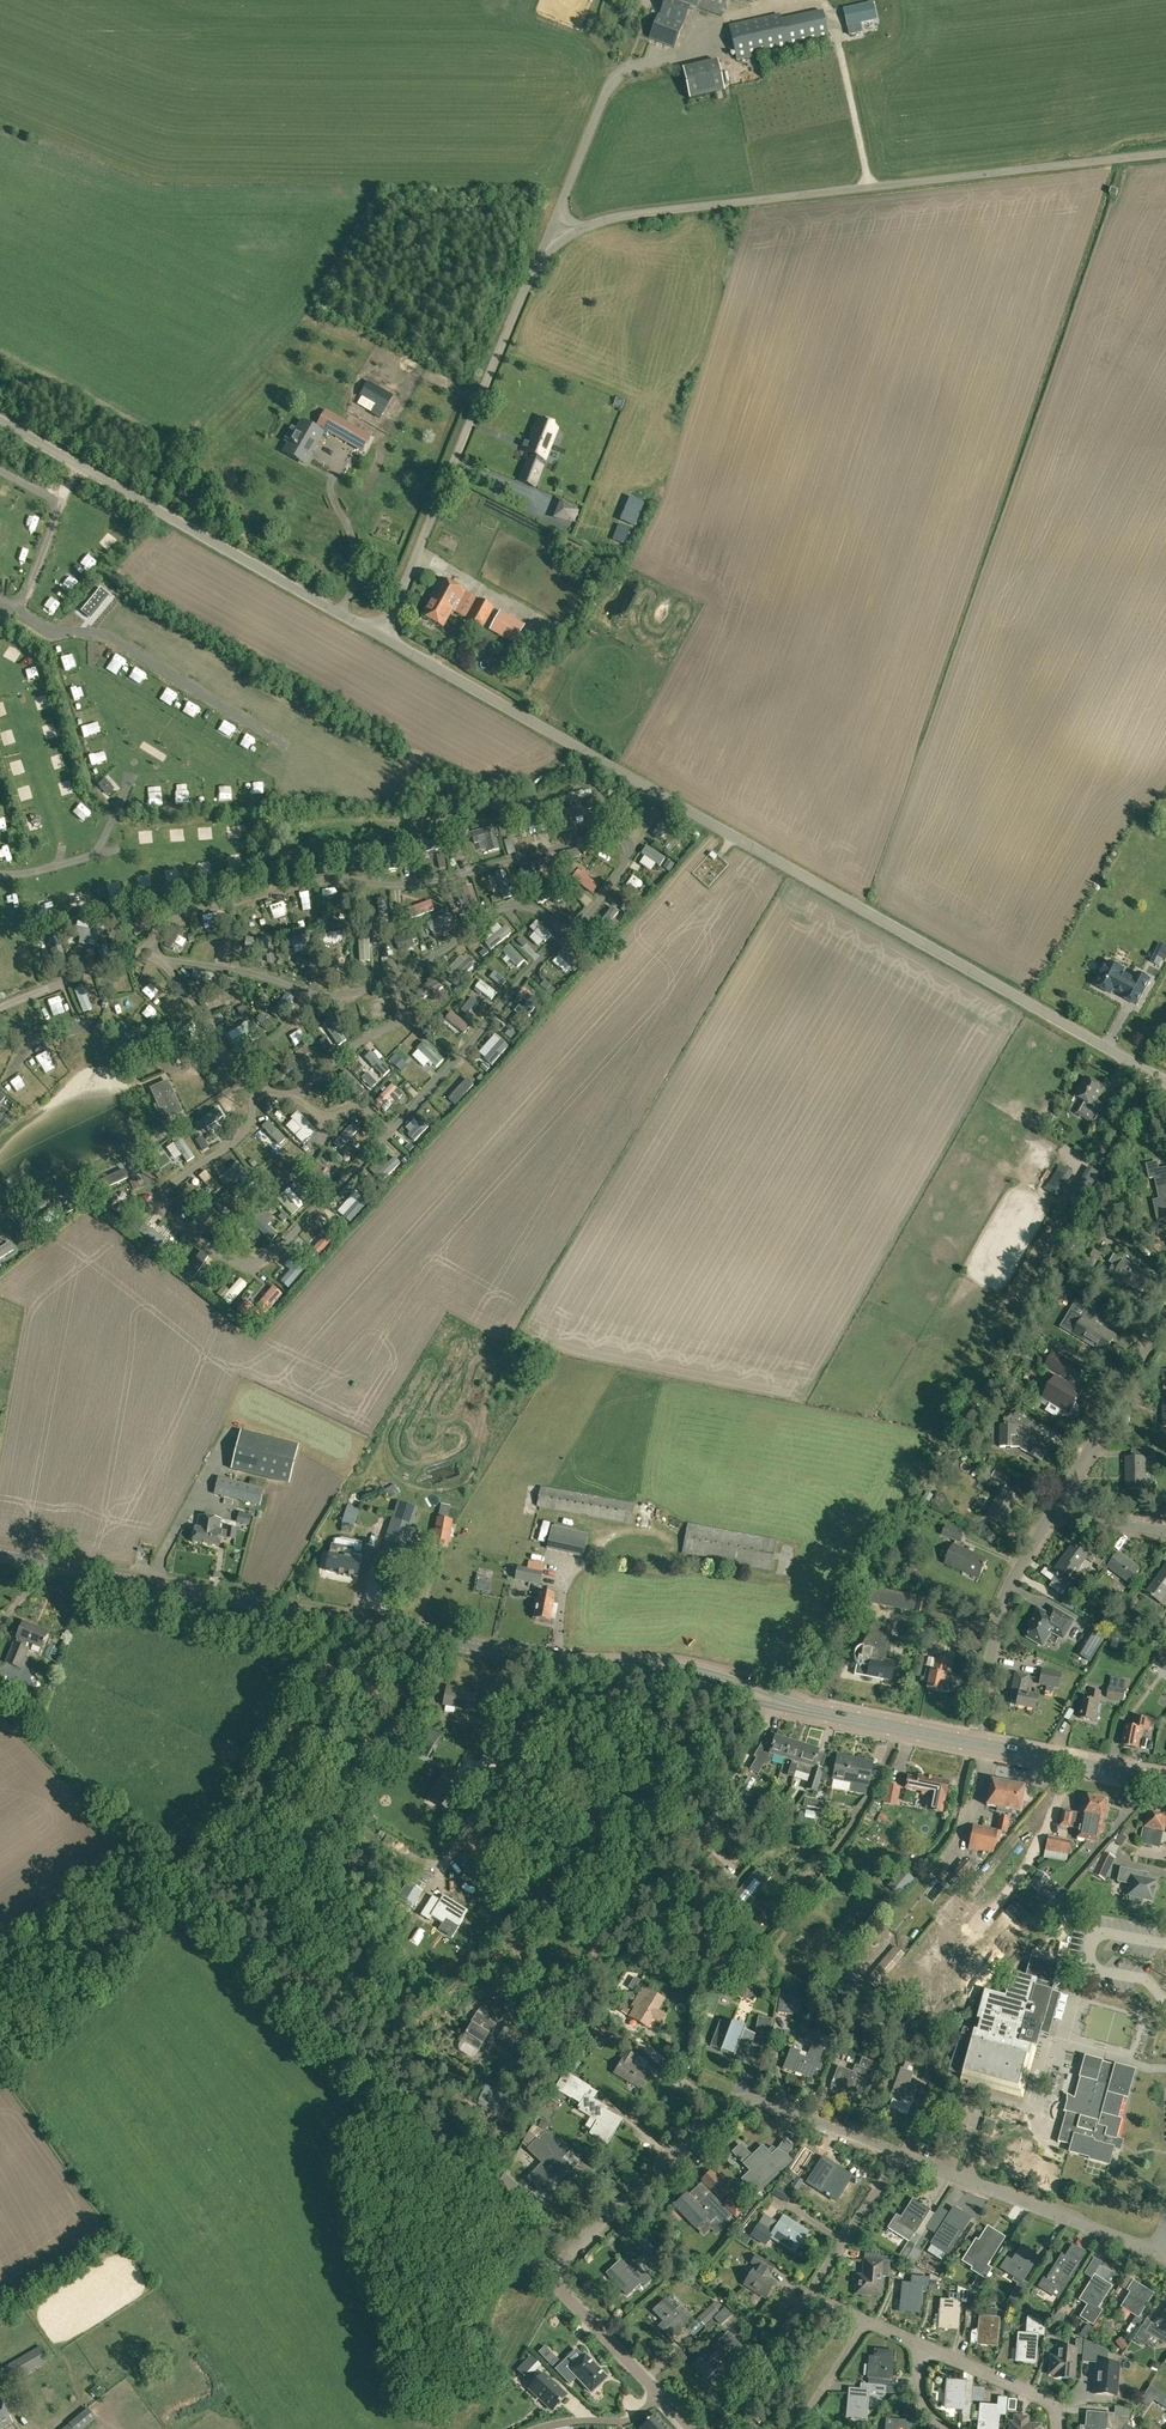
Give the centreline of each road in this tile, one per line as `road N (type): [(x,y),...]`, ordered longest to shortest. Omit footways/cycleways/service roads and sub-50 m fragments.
road 1 (unclassified): [(382,634),(541,259),(560,238),(622,217),(1165,152)]
road 2 (unclassified): [(1165,1081),(382,634)]
road 3 (unclassified): [(382,634),(0,420)]
road 4 (residential): [(547,2276),(730,2101),(753,2099),(901,2156)]
road 5 (primary): [(425,1636),(0,1553)]
road 6 (track): [(333,1619),(175,1894),(114,1873)]
road 7 (residential): [(901,2156),(1156,2252)]
road 8 (primary): [(807,1709),(689,1668),(552,1660)]
road 9 (primary): [(552,1660),(807,1709)]
road 10 (residential): [(1053,1510),(1009,1583),(972,1744)]
road 11 (residential): [(1165,1322),(1053,1510)]
road 12 (primary): [(1165,1782),(972,1744)]
road 13 (residential): [(1056,2428),(1050,2400),(918,2345)]
road 14 (primary): [(972,1744),(807,1709)]
road 15 (residential): [(808,2296),(901,2156)]
road 16 (residential): [(660,2396),(547,2276)]
road 17 (residential): [(547,2276),(449,2181),(436,2156)]
road 18 (residential): [(723,2428),(808,2296)]
road 19 (residential): [(792,2428),(868,2321)]
road 20 (residential): [(660,2396),(629,2421),(539,2428)]
road 21 (primary): [(425,1636),(552,1660)]

